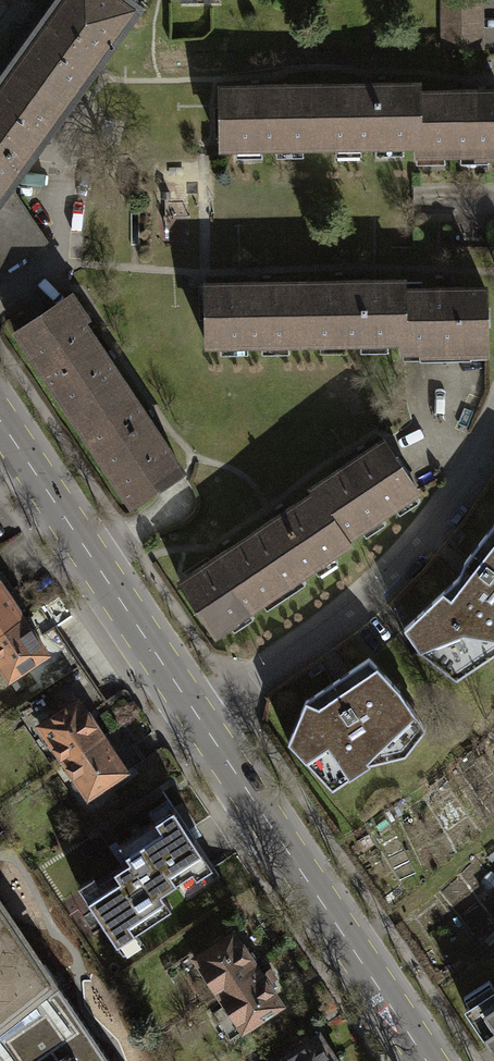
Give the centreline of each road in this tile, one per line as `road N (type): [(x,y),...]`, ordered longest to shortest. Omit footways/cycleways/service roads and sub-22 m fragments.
road 1 (residential): [(197,723),(305,649),(399,569),(439,522),(493,432)]
road 2 (primary): [(197,723),(424,1060)]
road 3 (primary): [(0,430),(197,723)]

